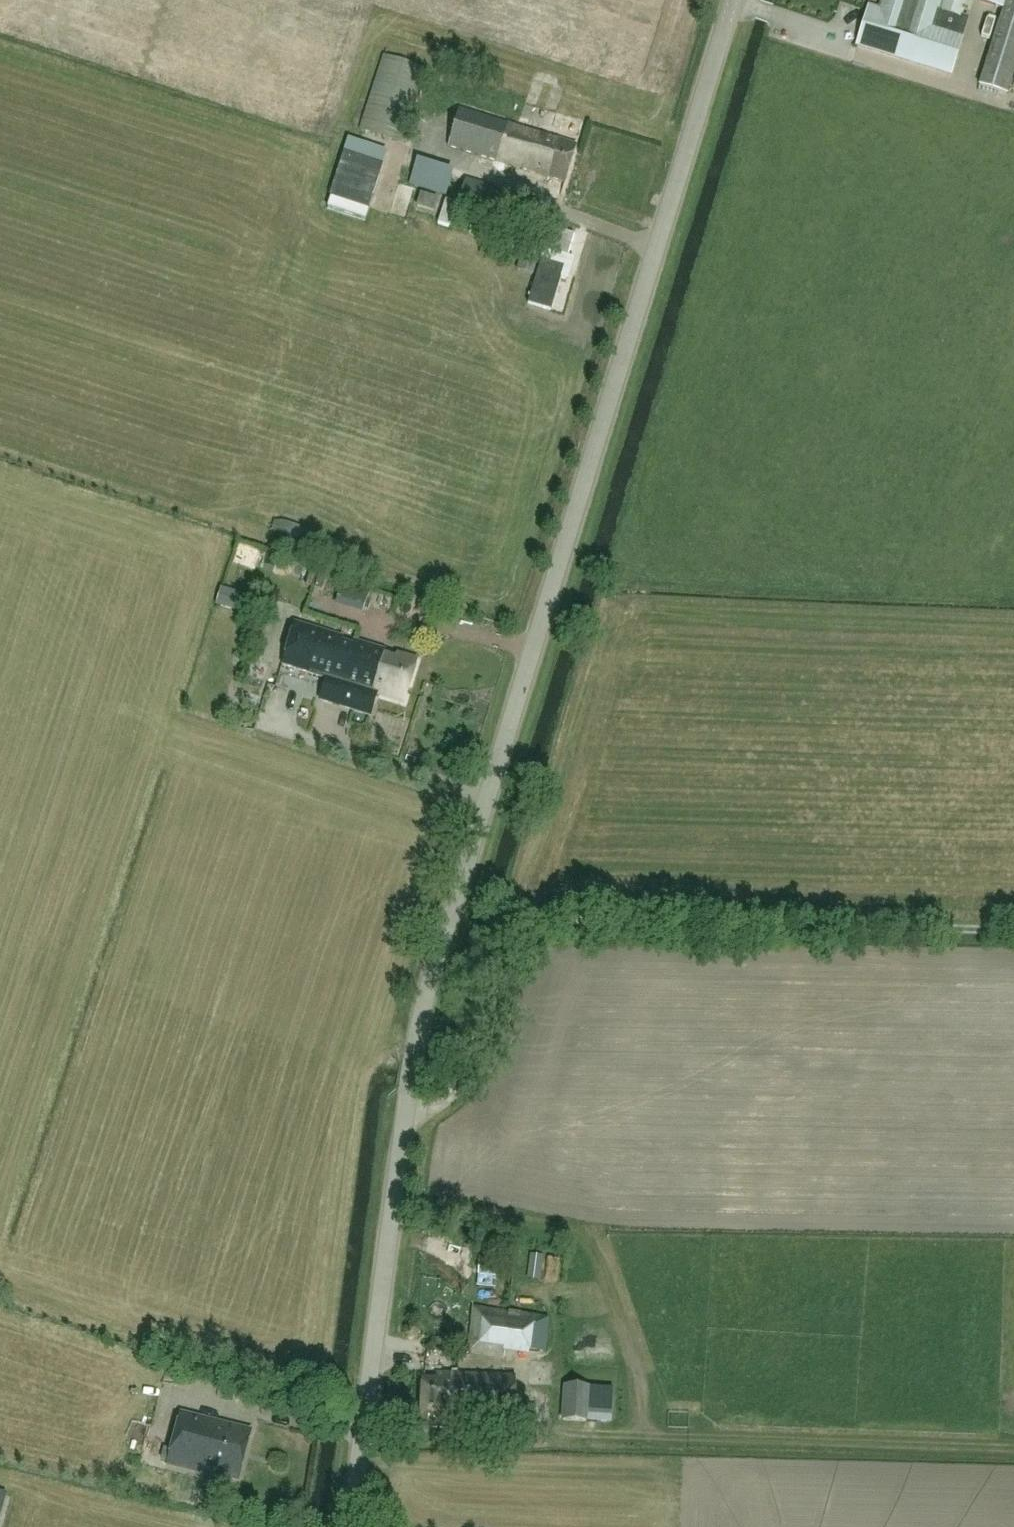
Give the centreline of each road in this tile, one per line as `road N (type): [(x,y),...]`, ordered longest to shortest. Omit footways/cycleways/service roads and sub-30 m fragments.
road 1 (tertiary): [(350,1526),(421,1020),(733,0)]
road 2 (track): [(406,1108),(435,1107),(461,1085),(504,943),(535,919),(1013,925)]

